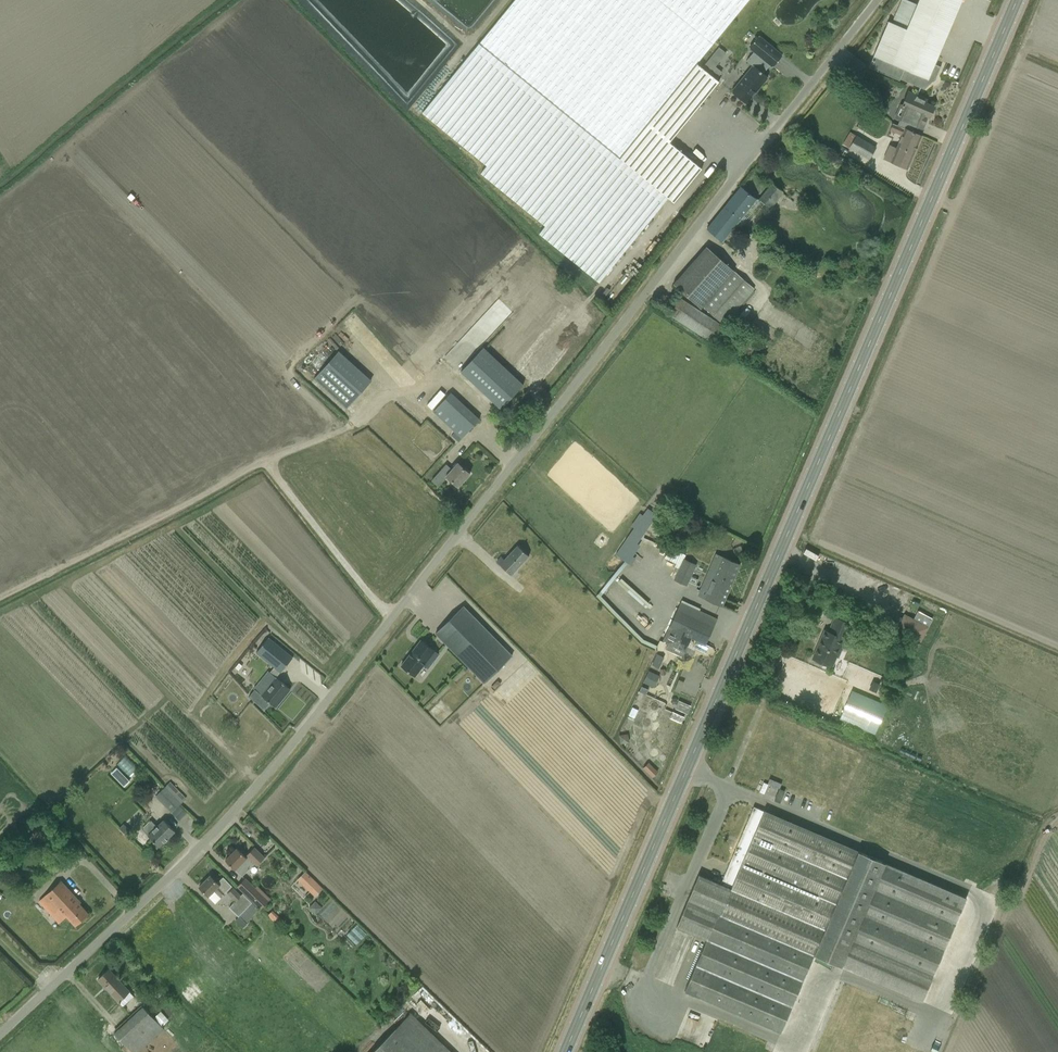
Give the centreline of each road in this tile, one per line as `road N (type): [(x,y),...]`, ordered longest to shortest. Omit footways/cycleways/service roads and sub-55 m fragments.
road 1 (unclassified): [(0,1034),(235,814),(309,733),(879,0)]
road 2 (primary): [(565,1051),(1016,0)]

